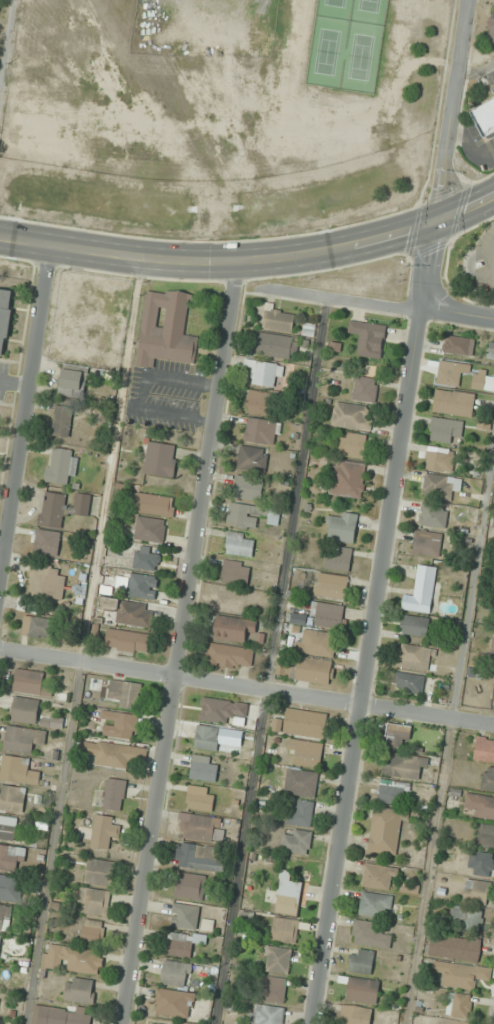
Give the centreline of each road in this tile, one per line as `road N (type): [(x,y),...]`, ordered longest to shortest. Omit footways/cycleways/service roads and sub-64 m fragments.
road 1 (residential): [(121,1023),(236,262)]
road 2 (residential): [(310,1023),(420,311)]
road 3 (secondary): [(493,194),(379,242),(297,257),(137,258),(0,238)]
road 4 (residential): [(493,725),(0,649)]
road 5 (residential): [(0,570),(49,245)]
road 6 (tertiary): [(420,311),(467,0)]
road 7 (residential): [(420,311),(273,290)]

